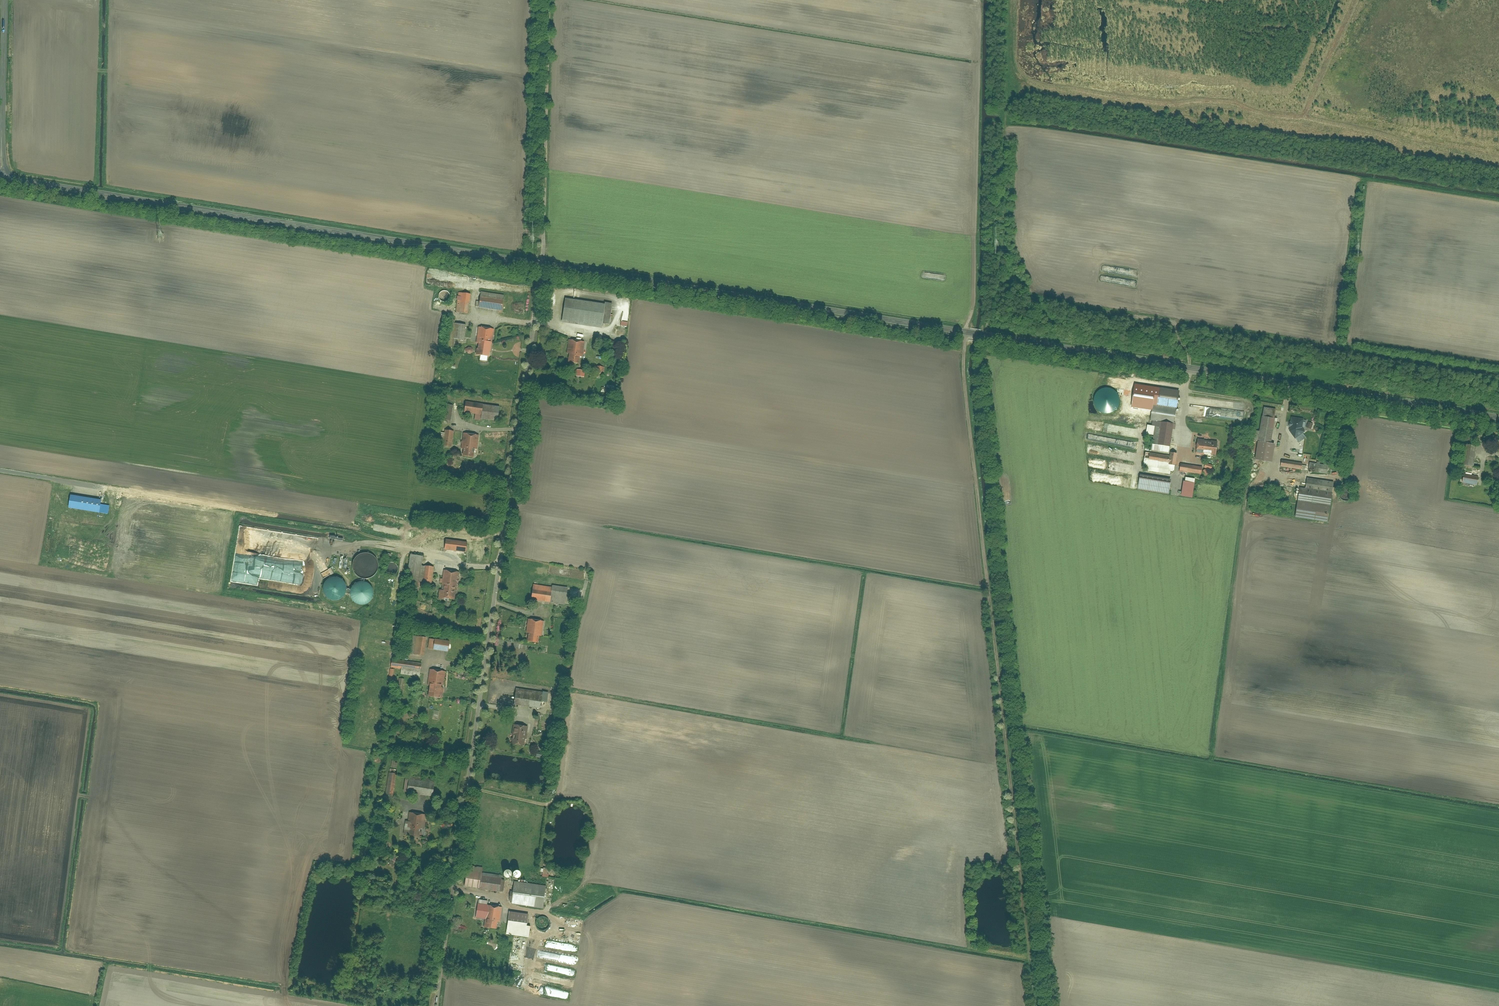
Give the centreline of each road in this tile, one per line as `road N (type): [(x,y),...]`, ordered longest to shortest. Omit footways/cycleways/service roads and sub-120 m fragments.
road 1 (tertiary): [(542,263),(1498,417)]
road 2 (residential): [(542,263),(438,1005)]
road 3 (track): [(966,332),(963,387),(1035,1005)]
road 4 (tertiary): [(0,178),(542,263)]
road 5 (unclassified): [(549,0),(542,263)]
road 6 (track): [(985,336),(1001,295),(1009,100)]
road 7 (tertiary): [(4,0),(0,178)]

